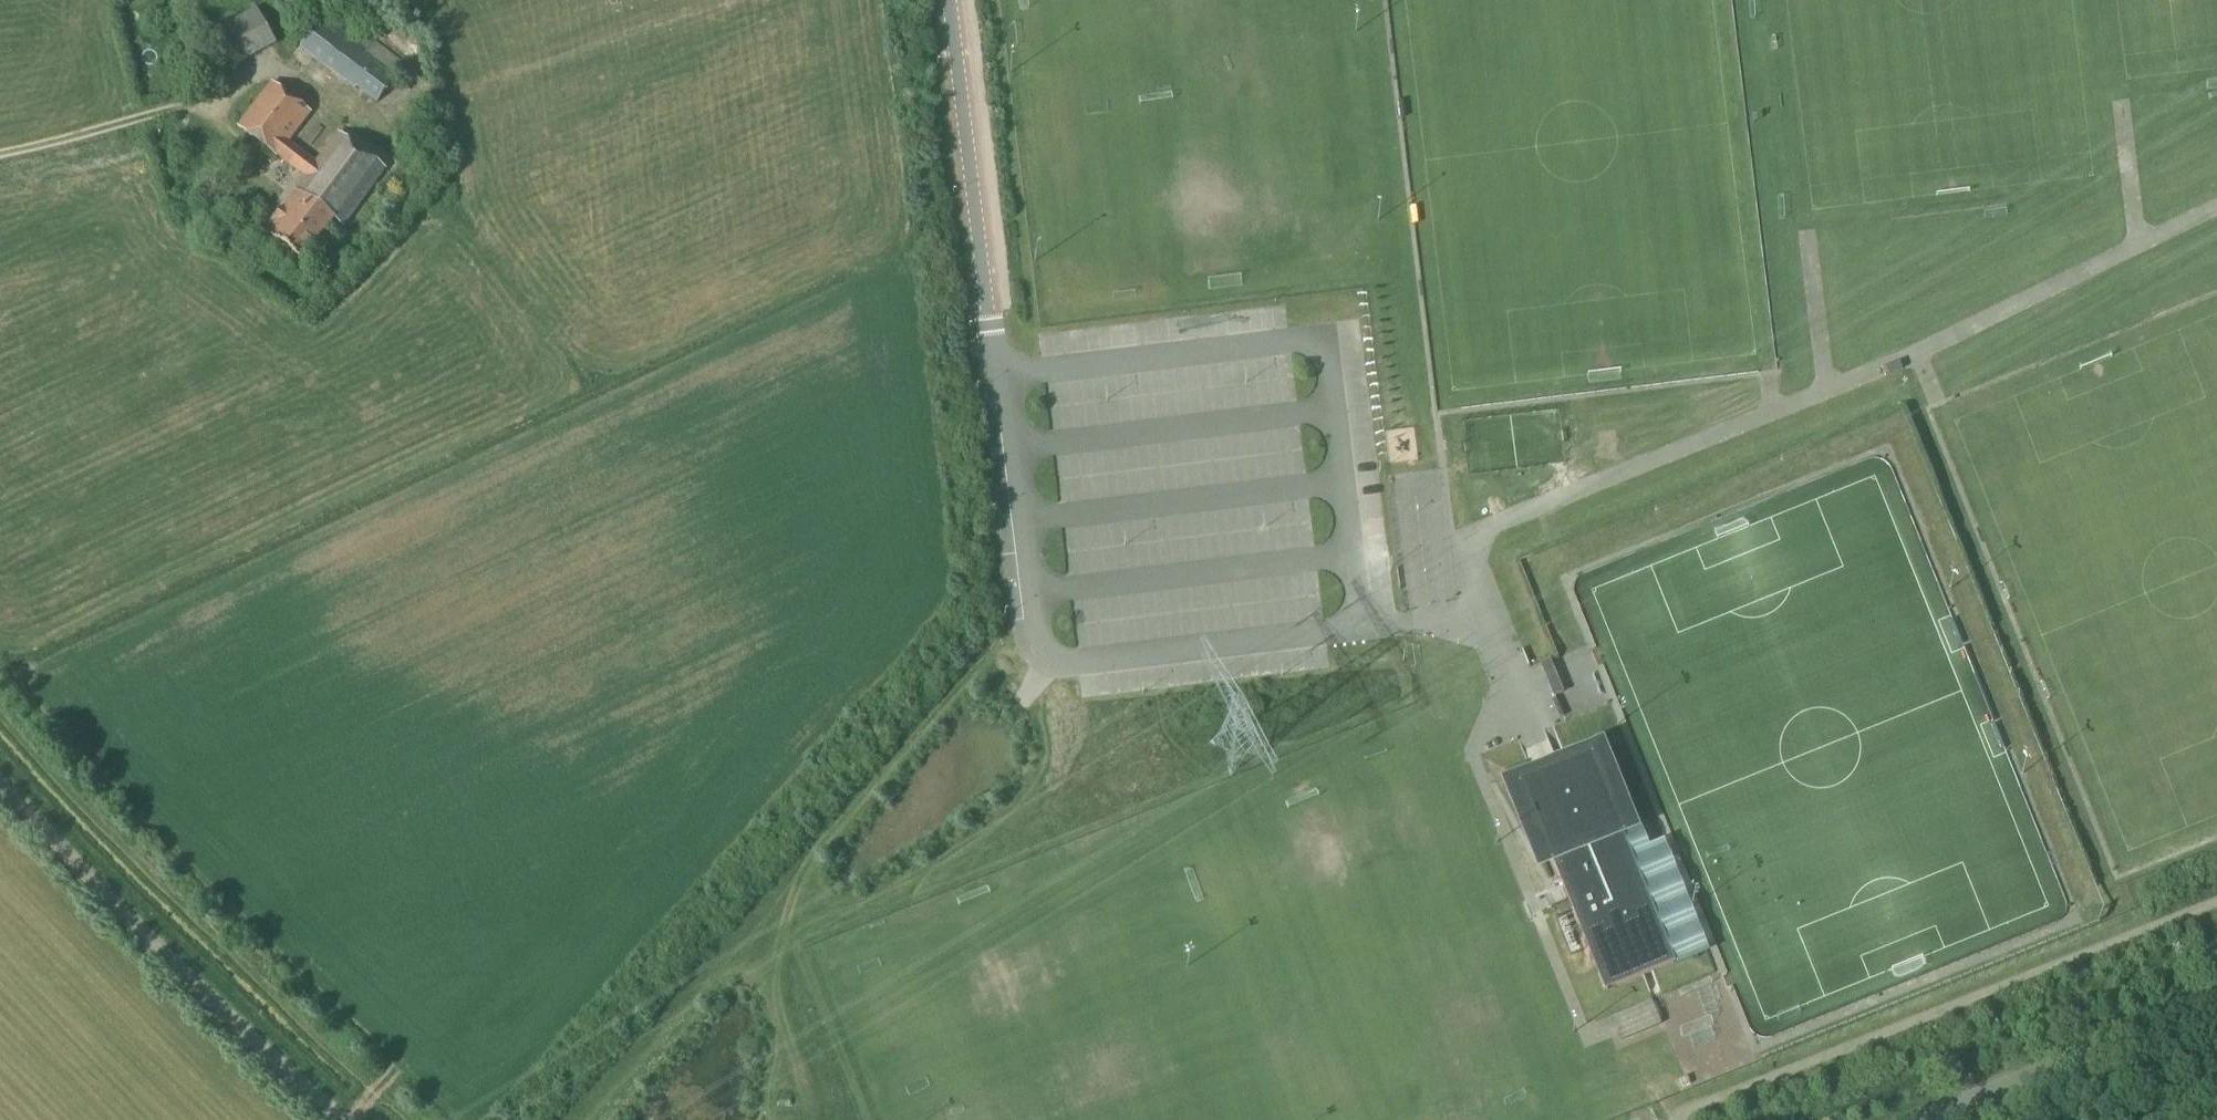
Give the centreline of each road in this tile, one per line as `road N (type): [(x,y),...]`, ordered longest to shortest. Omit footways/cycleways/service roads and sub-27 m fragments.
road 1 (unclassified): [(340,1119),(220,1012),(0,785)]
road 2 (unclassified): [(947,0),(996,374)]
road 3 (unclassified): [(1926,1119),(2216,1004)]

